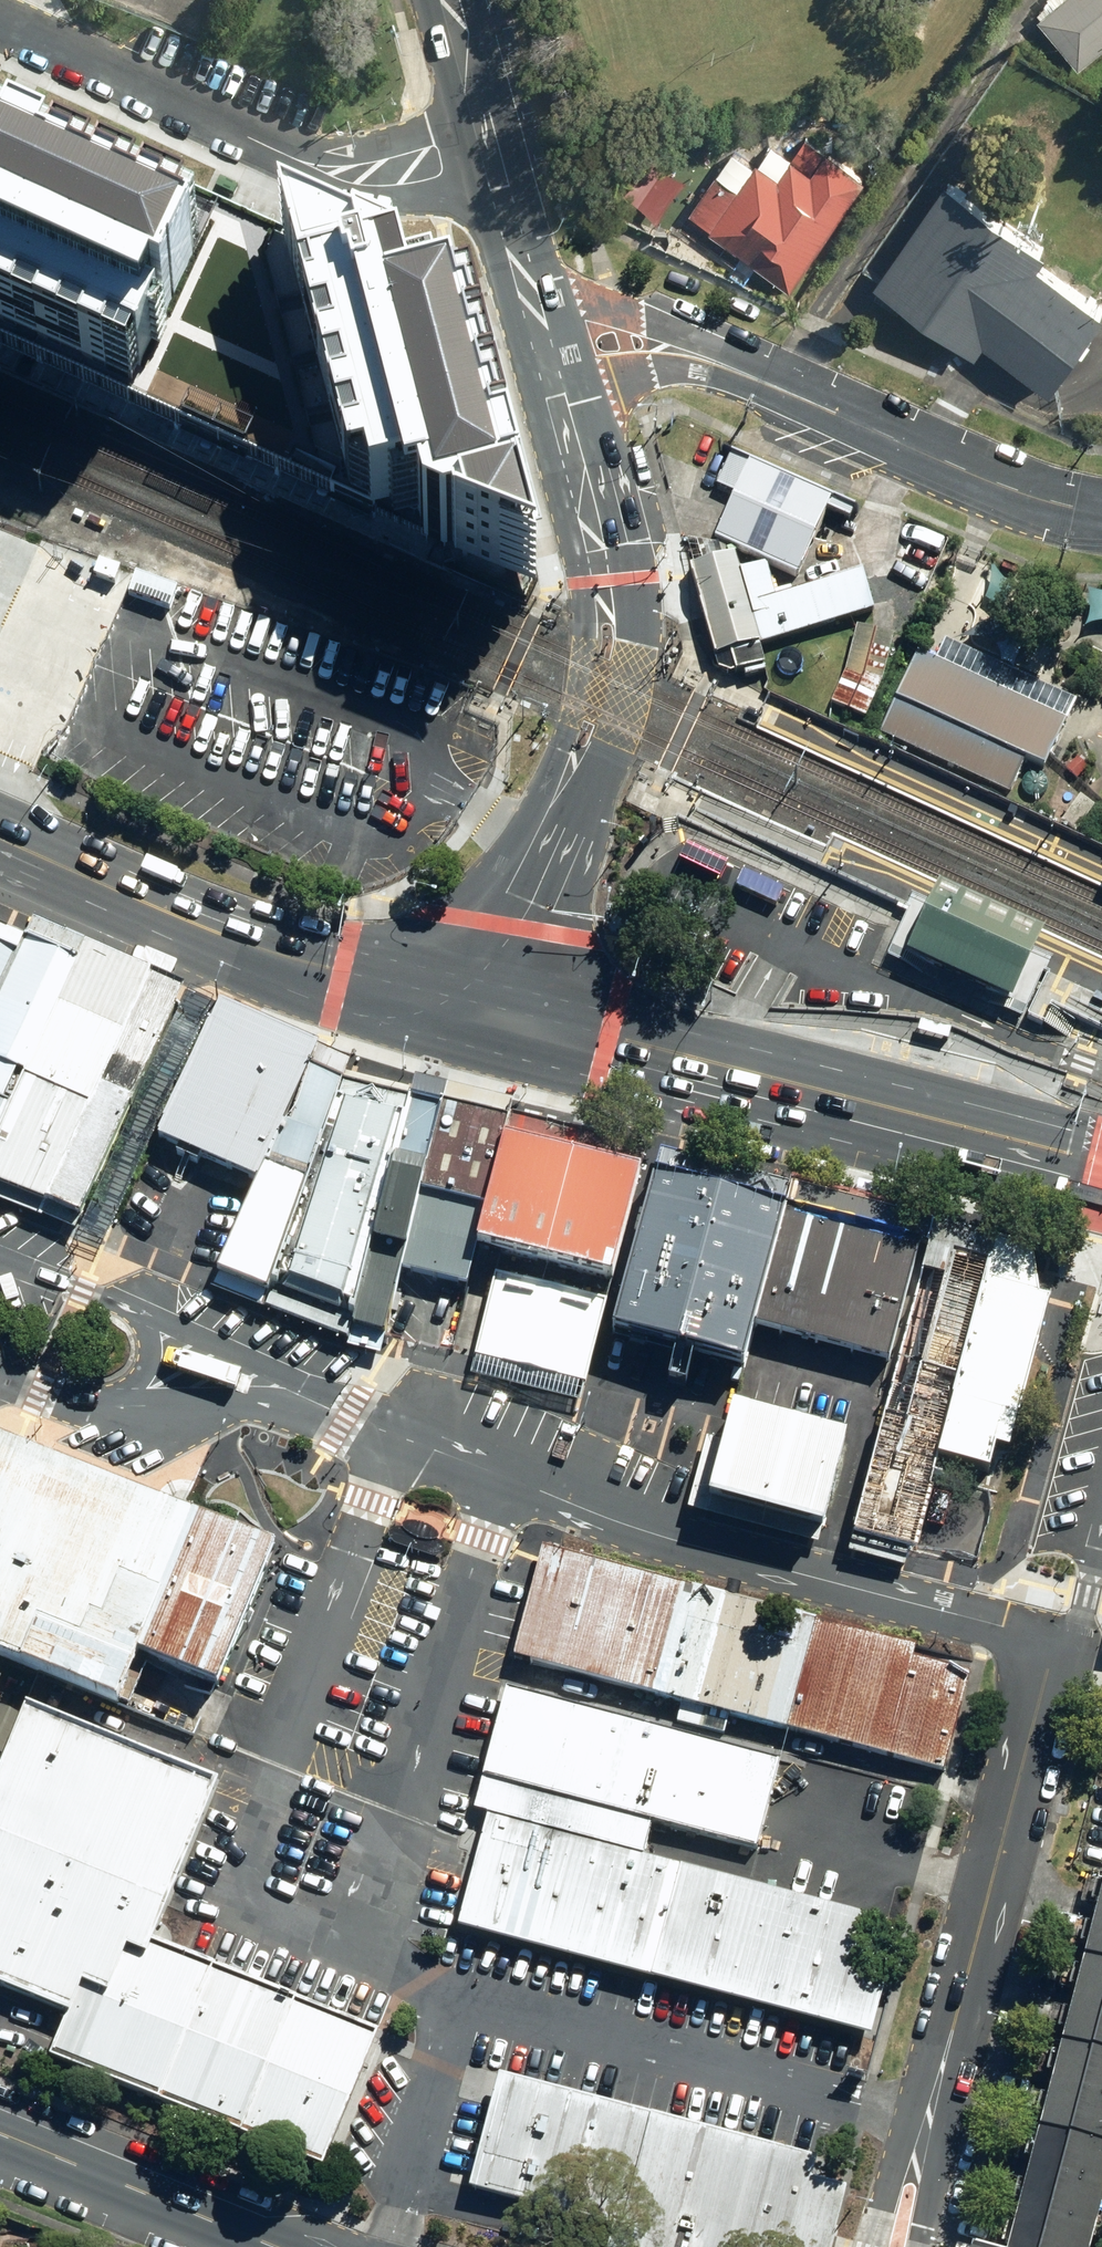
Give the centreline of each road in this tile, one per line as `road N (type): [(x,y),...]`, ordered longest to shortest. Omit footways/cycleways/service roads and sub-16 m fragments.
road 1 (secondary): [(1101,1162),(472,1006)]
road 2 (residential): [(1101,1539),(1080,1612),(1050,1667),(928,2121)]
road 3 (residential): [(1101,513),(1017,491),(716,362)]
road 4 (residential): [(0,20),(278,152)]
road 5 (tertiary): [(0,2136),(278,2246)]
road 6 (secondary): [(228,937),(340,976),(472,1006)]
road 7 (secondary): [(228,937),(0,838)]
road 8 (secondary): [(608,581),(633,638),(624,725),(613,749),(563,797)]
road 9 (residential): [(502,184),(371,197),(341,190),(278,152)]
road 10 (secondary): [(563,797),(472,1006)]
road 11 (secondary): [(563,797),(588,634),(608,581)]
road 12 (residential): [(278,152),(358,151),(483,115)]
road 13 (residential): [(535,307),(618,310),(716,362)]
road 14 (secondary): [(559,397),(608,581)]
road 15 (residential): [(716,362),(660,364),(559,397)]
road 16 (residential): [(870,2246),(886,2185),(928,2121)]
road 17 (secondary): [(502,184),(535,307)]
road 18 (residential): [(928,2121),(933,2194),(919,2246)]

